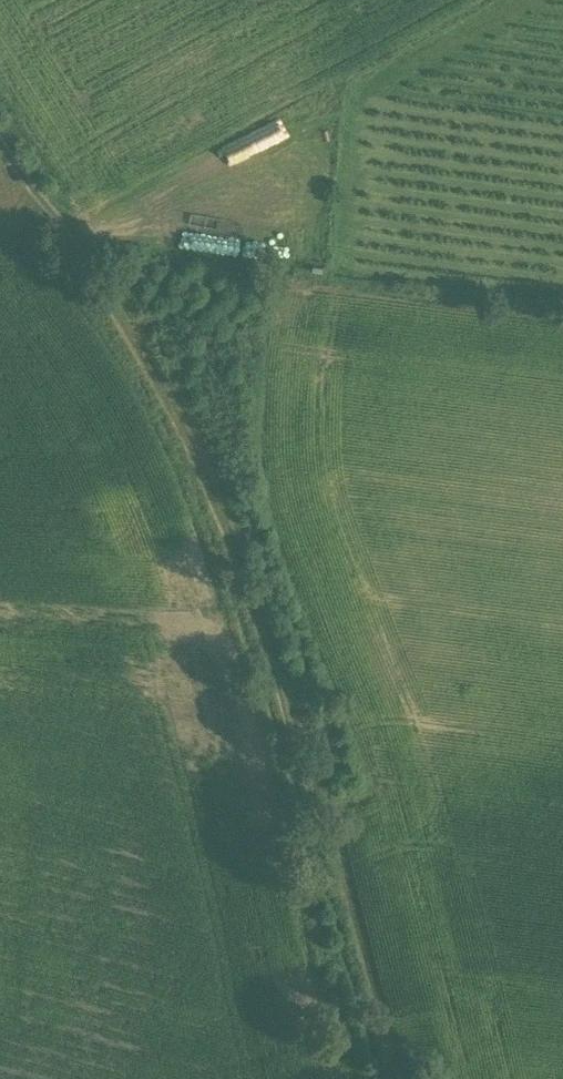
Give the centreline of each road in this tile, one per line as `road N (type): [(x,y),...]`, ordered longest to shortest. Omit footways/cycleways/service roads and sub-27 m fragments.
road 1 (track): [(391,1078),(278,679),(202,462),(115,304),(0,143)]

